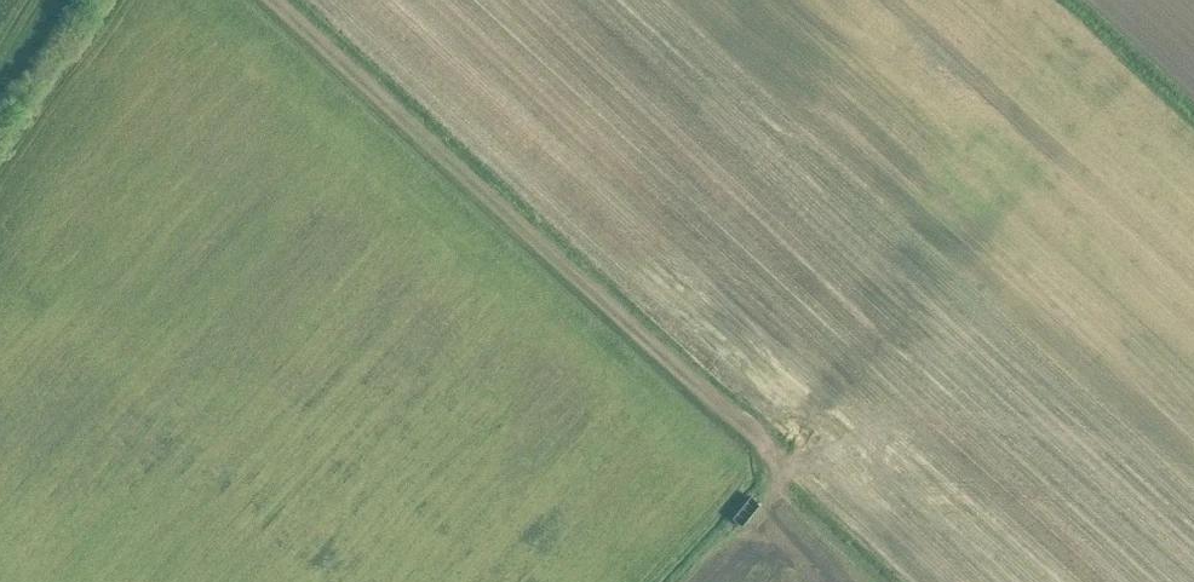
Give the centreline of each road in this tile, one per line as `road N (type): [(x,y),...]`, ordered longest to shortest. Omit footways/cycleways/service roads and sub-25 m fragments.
road 1 (track): [(273,0),(918,581)]

